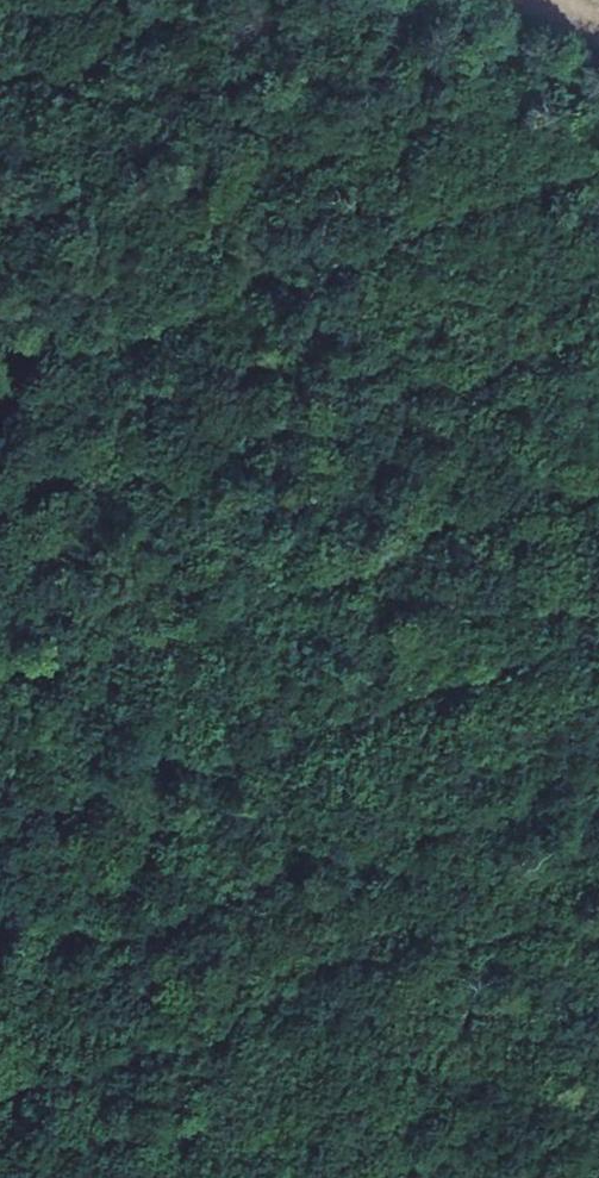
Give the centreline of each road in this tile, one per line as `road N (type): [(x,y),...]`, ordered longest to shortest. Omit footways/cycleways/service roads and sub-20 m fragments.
road 1 (track): [(396,0),(598,96)]

